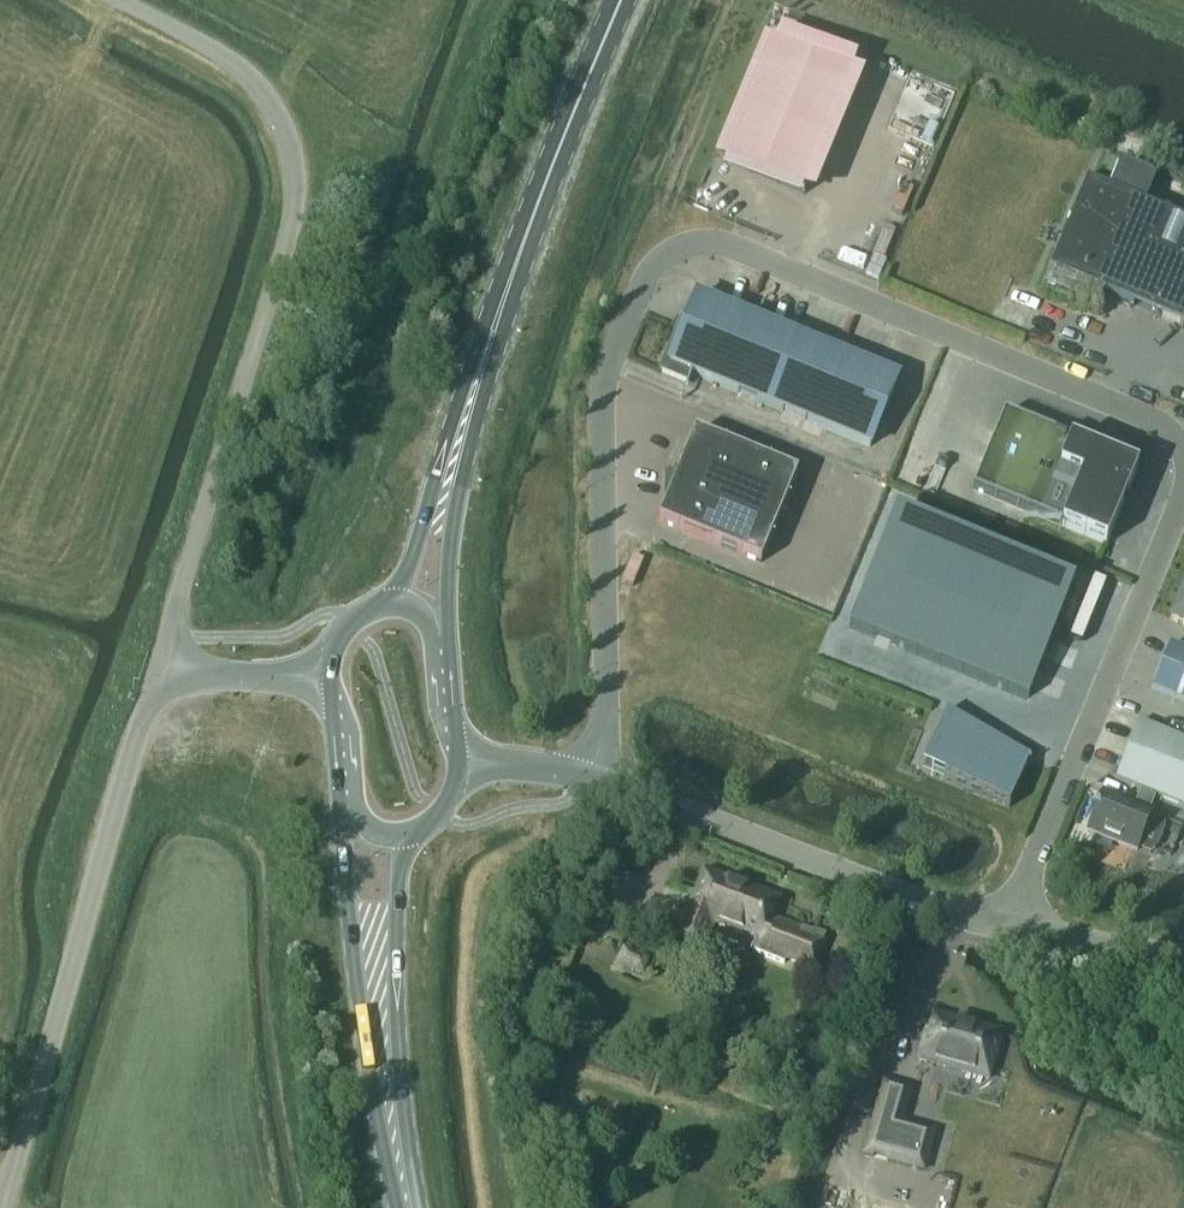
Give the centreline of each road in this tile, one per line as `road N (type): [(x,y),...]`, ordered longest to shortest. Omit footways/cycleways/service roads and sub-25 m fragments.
road 1 (unclassified): [(1183,450),(1167,427),(711,240),(686,244),(645,280),(606,375),(606,713),(587,775)]
road 2 (unclassified): [(158,665),(295,227),(293,159),(272,106),(232,62),(117,0)]
road 3 (unclassified): [(3,1207),(158,665)]
road 4 (unclassified): [(1007,927),(1183,497)]
road 5 (tertiary): [(1007,927),(587,775)]
road 6 (primary): [(338,786),(360,1022),(395,1207)]
road 7 (primary): [(485,354),(621,0)]
road 8 (primary): [(419,1207),(400,1073),(399,873),(407,835)]
road 9 (primary): [(450,661),(445,576),(485,354)]
road 10 (primary): [(485,354),(453,424),(406,573),(381,605)]
road 11 (tertiary): [(1183,962),(1007,927)]
road 12 (unclassified): [(330,683),(158,665)]
road 13 (tertiary): [(587,775),(458,759)]

